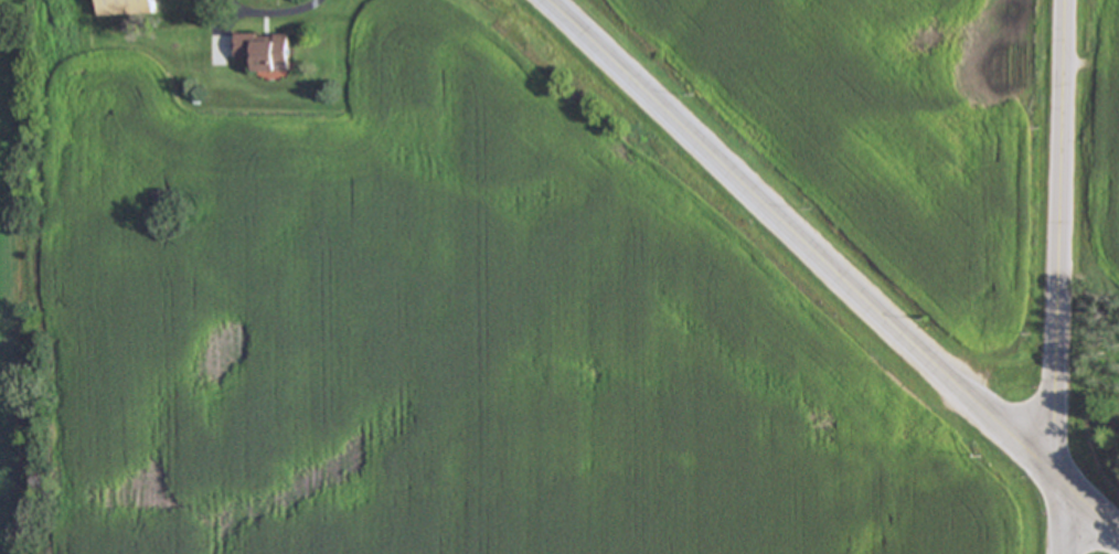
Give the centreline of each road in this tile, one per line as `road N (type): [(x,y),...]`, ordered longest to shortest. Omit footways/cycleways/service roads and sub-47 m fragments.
road 1 (secondary): [(1118,530),(543,0)]
road 2 (secondary): [(1063,0),(1058,477)]

